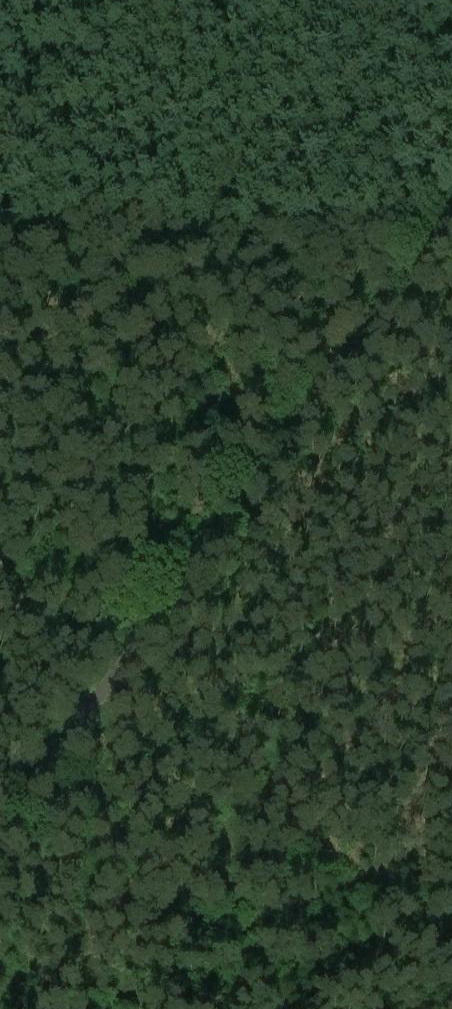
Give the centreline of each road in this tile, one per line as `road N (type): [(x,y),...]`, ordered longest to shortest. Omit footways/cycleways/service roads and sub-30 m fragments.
road 1 (residential): [(451,213),(0,836)]

